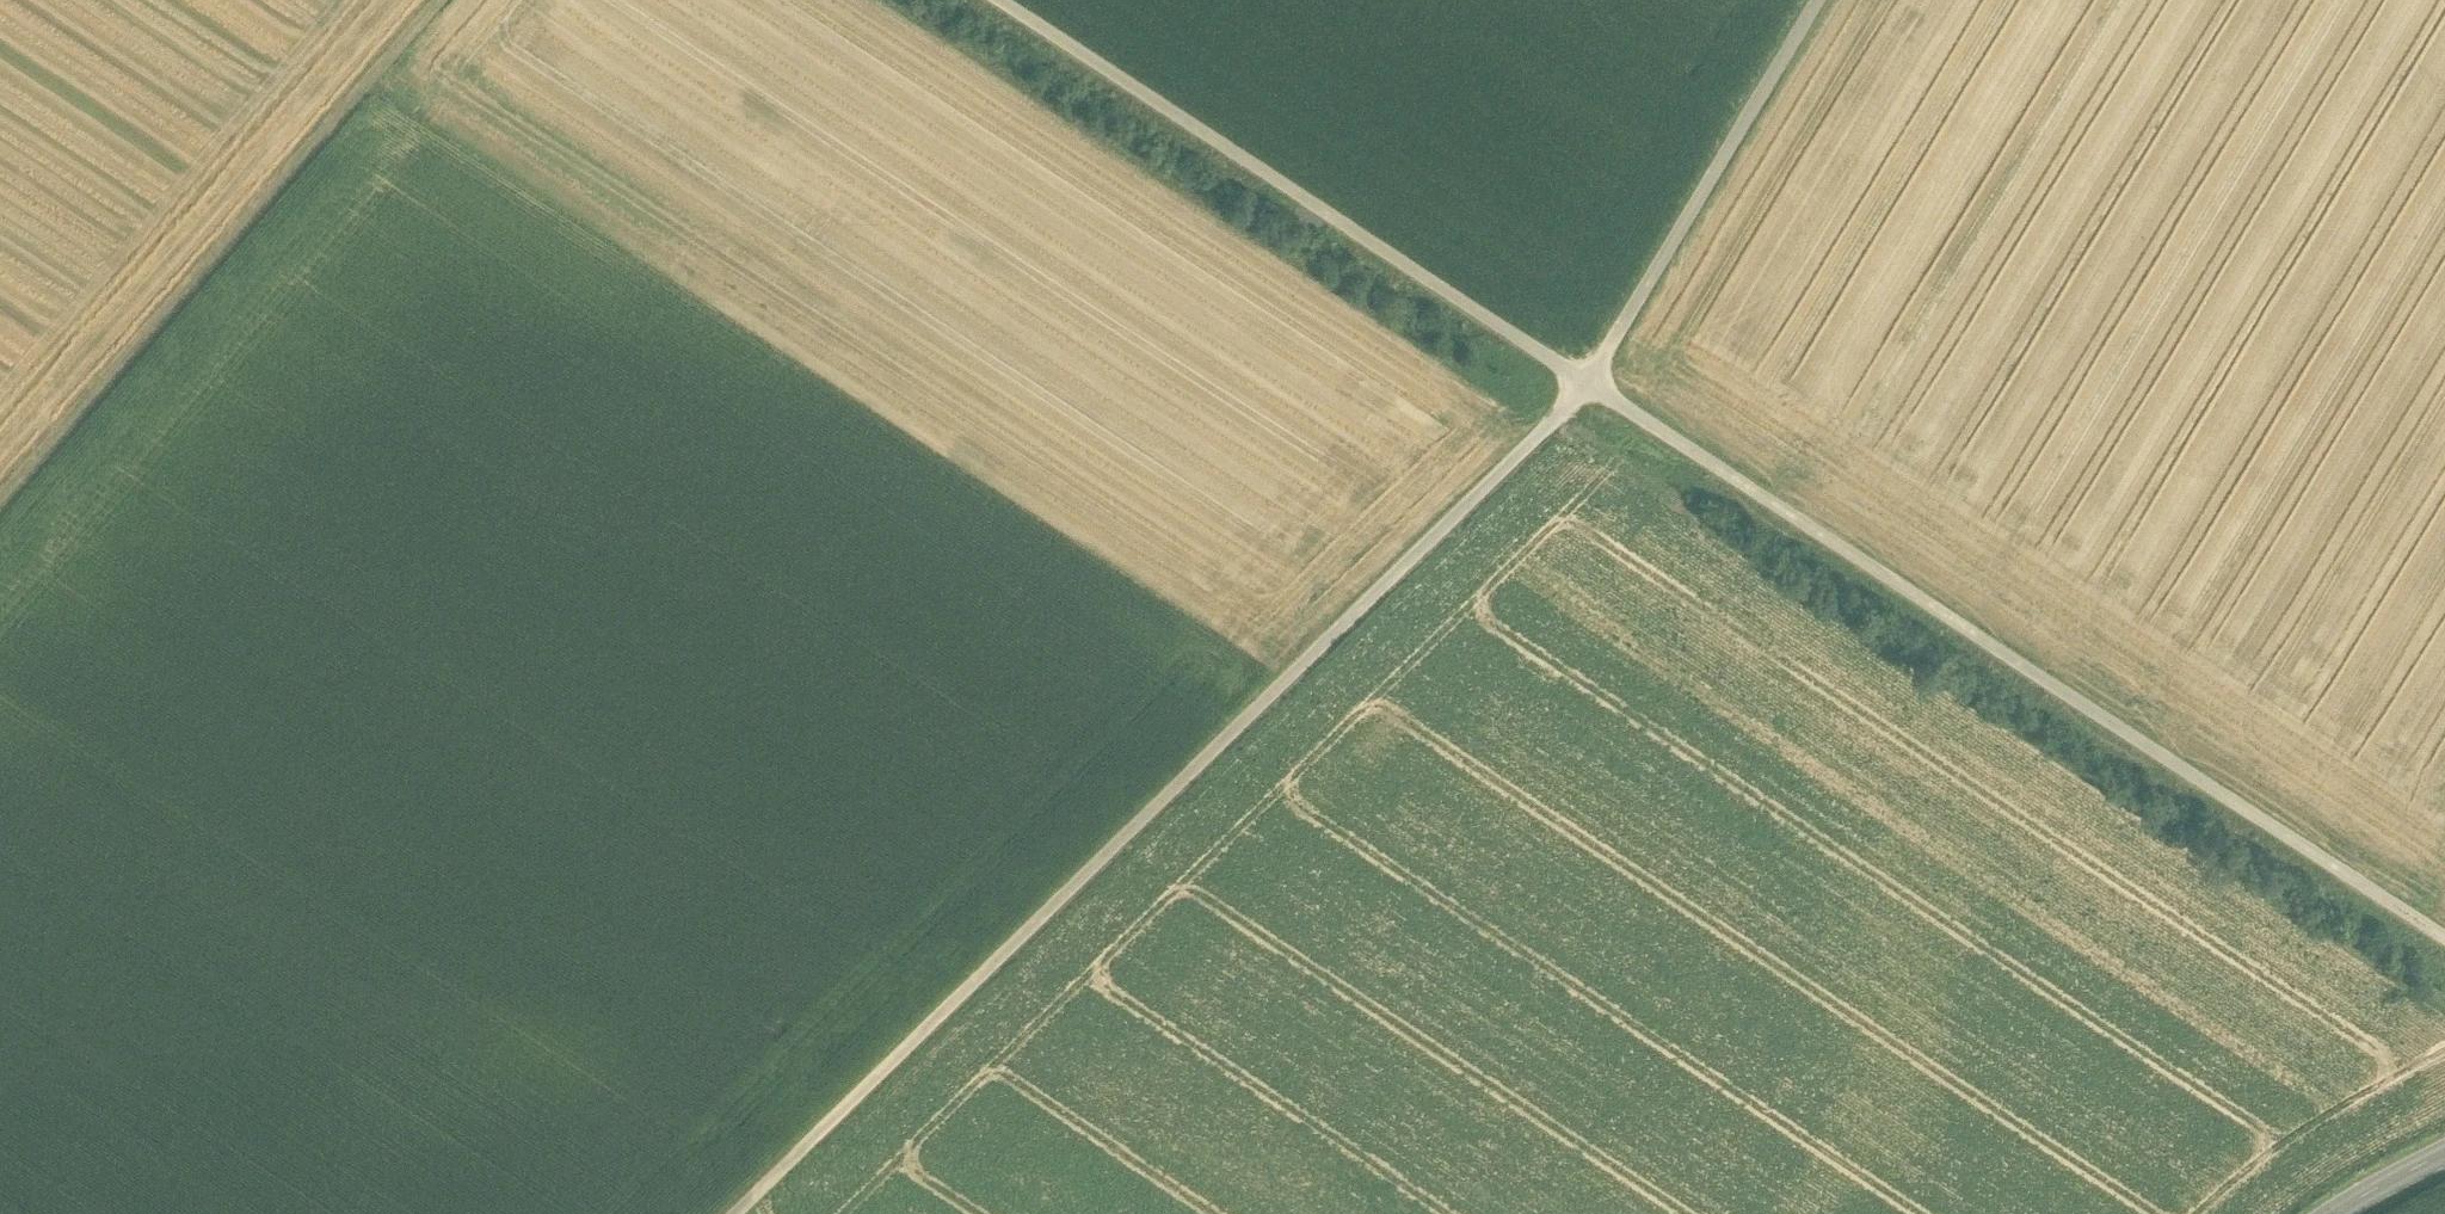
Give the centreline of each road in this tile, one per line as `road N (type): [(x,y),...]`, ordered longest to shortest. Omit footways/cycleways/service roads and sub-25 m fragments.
road 1 (track): [(1587,389),(737,1213)]
road 2 (track): [(1587,389),(2444,946)]
road 3 (track): [(1587,389),(990,0)]
road 4 (track): [(448,0),(0,539)]
road 5 (track): [(1828,0),(1587,389)]
road 6 (secondary): [(2444,1156),(2340,1213)]

